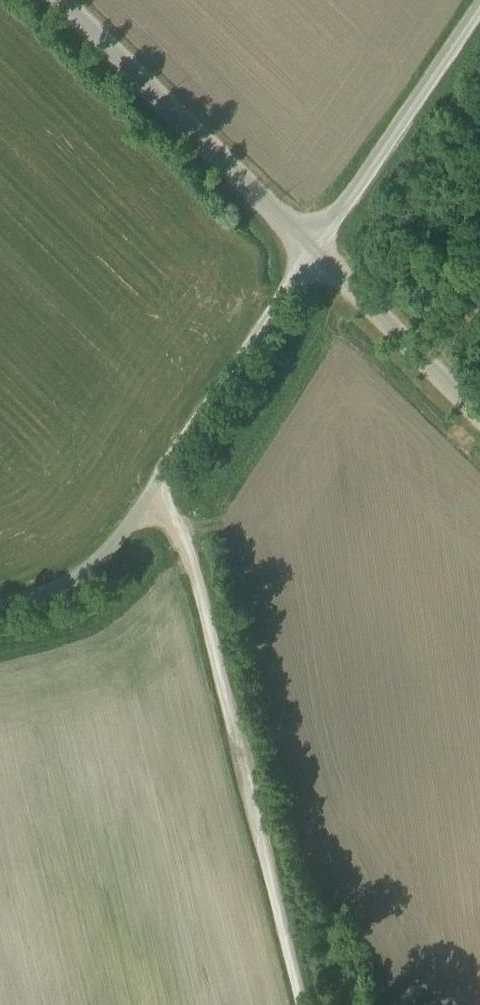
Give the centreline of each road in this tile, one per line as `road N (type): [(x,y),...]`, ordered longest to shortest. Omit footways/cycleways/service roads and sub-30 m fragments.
road 1 (unclassified): [(309,1004),(189,549),(148,497)]
road 2 (unclassified): [(314,248),(61,0)]
road 3 (unclassified): [(314,248),(148,497)]
road 4 (unclassified): [(479,3),(314,248)]
road 5 (unclassified): [(479,415),(314,248)]
road 6 (unclassified): [(0,608),(86,570),(148,497)]

